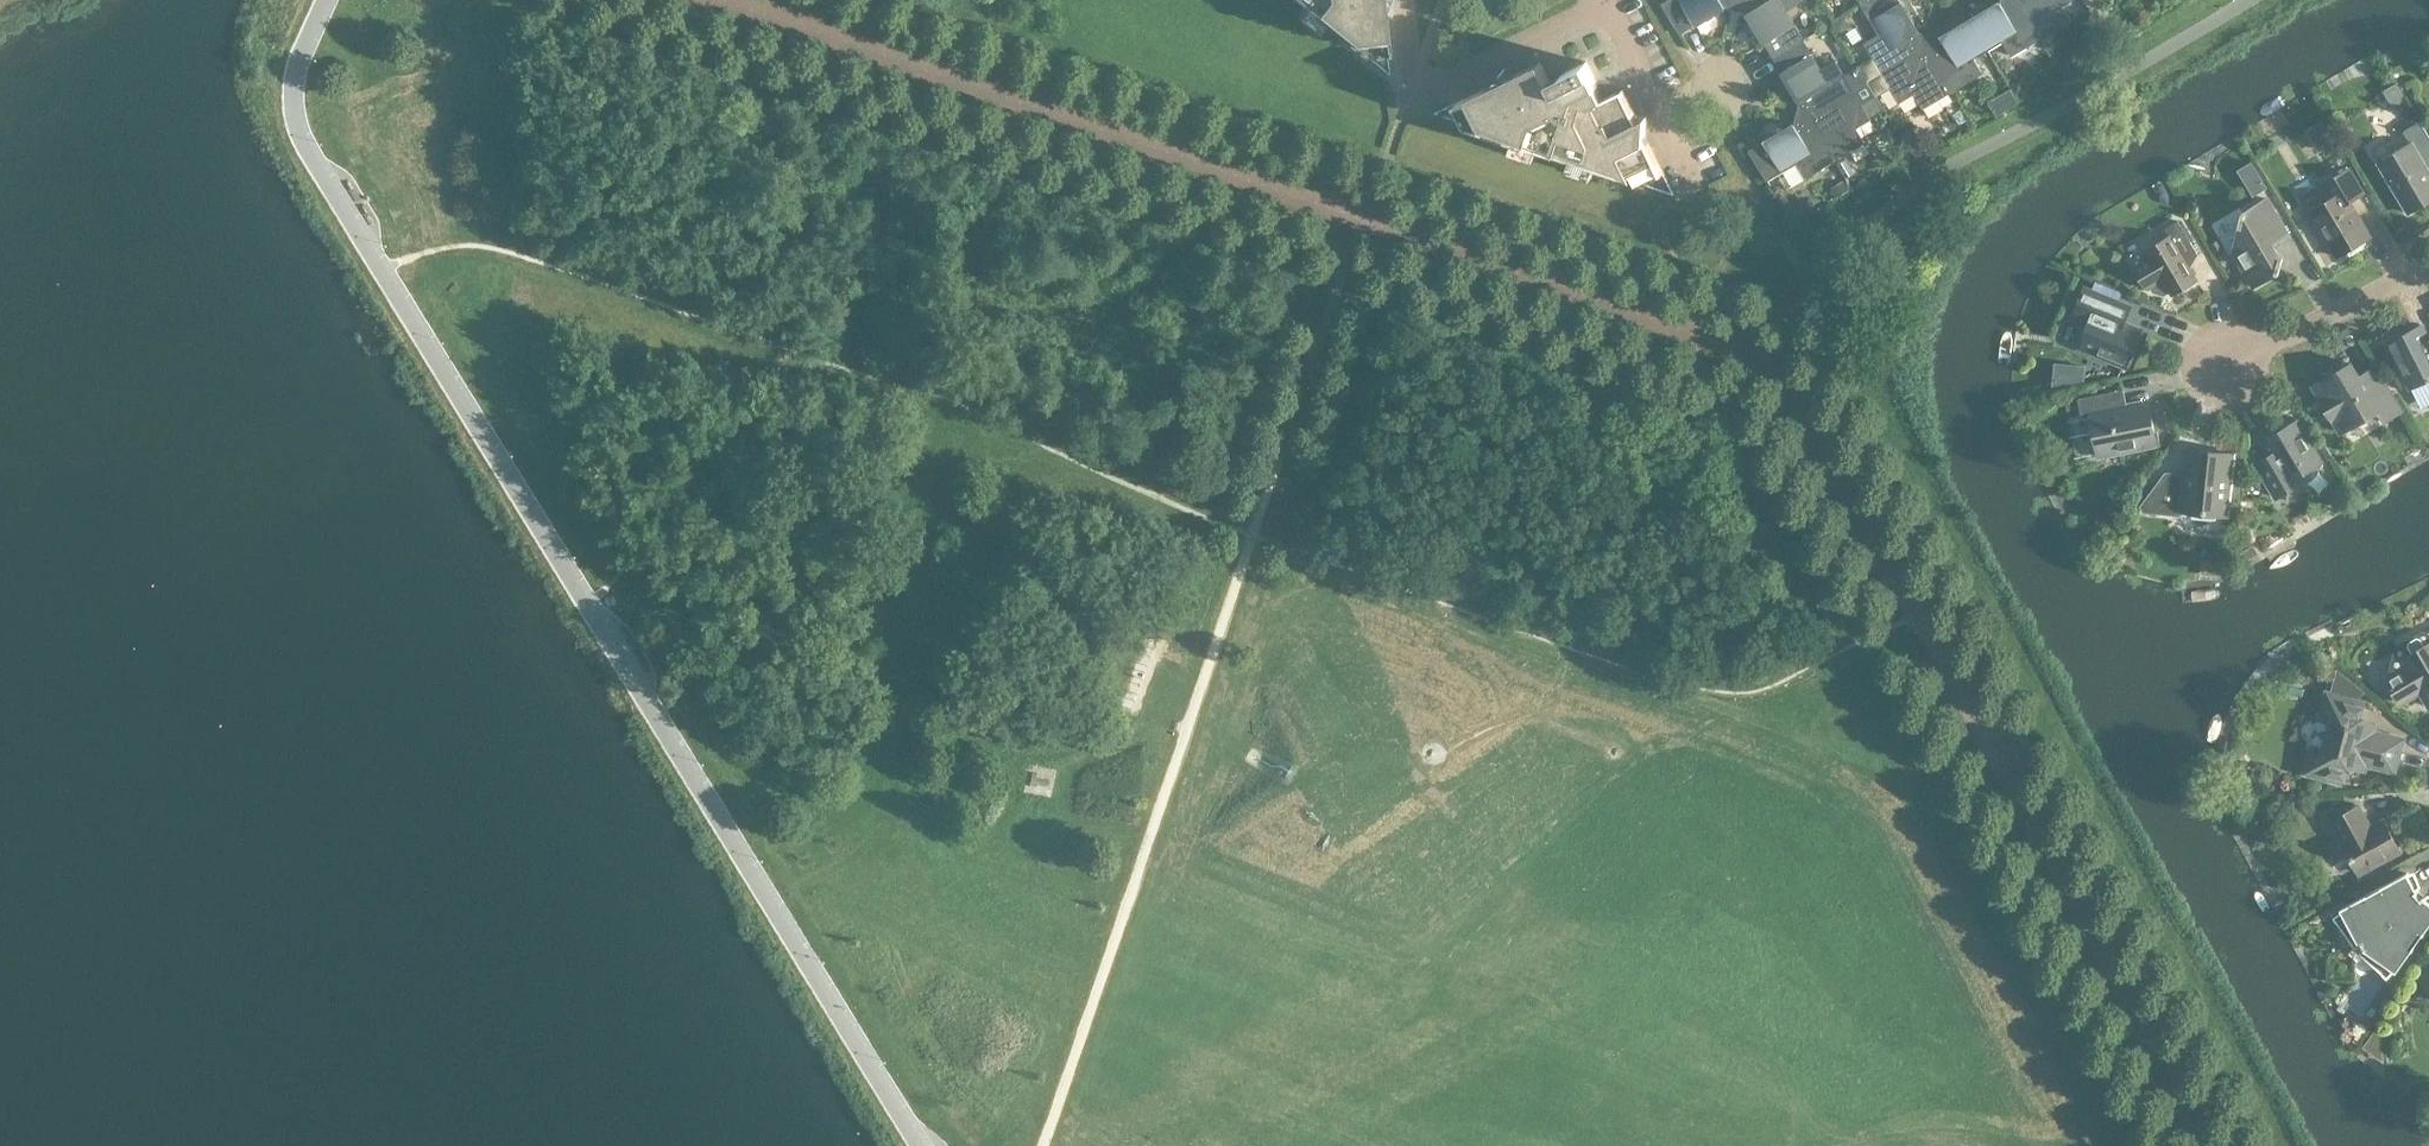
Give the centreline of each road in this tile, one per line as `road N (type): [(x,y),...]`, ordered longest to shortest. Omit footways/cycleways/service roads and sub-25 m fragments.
road 1 (residential): [(2428,266),(2225,371)]
road 2 (residential): [(1604,0),(1659,107),(1727,69)]

